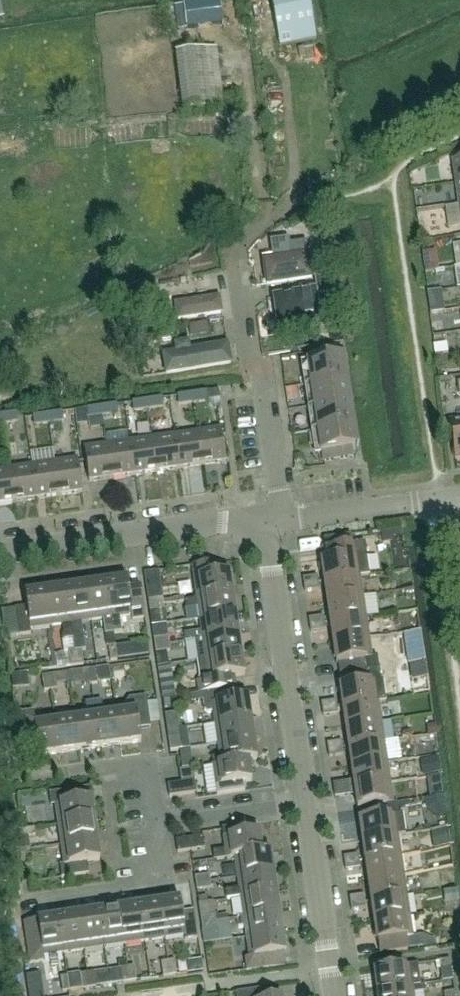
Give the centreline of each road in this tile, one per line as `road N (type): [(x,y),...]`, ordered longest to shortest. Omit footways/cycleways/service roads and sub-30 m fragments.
road 1 (residential): [(280,520),(236,237)]
road 2 (unclassified): [(296,804),(268,554),(253,531)]
road 3 (unclassified): [(0,549),(217,521),(253,531)]
road 4 (unclassified): [(324,995),(296,804)]
road 5 (residential): [(152,824),(144,762),(43,775)]
road 6 (residential): [(58,897),(160,883),(152,824)]
road 7 (residential): [(152,824),(296,804)]
road 8 (residential): [(280,520),(421,500)]

